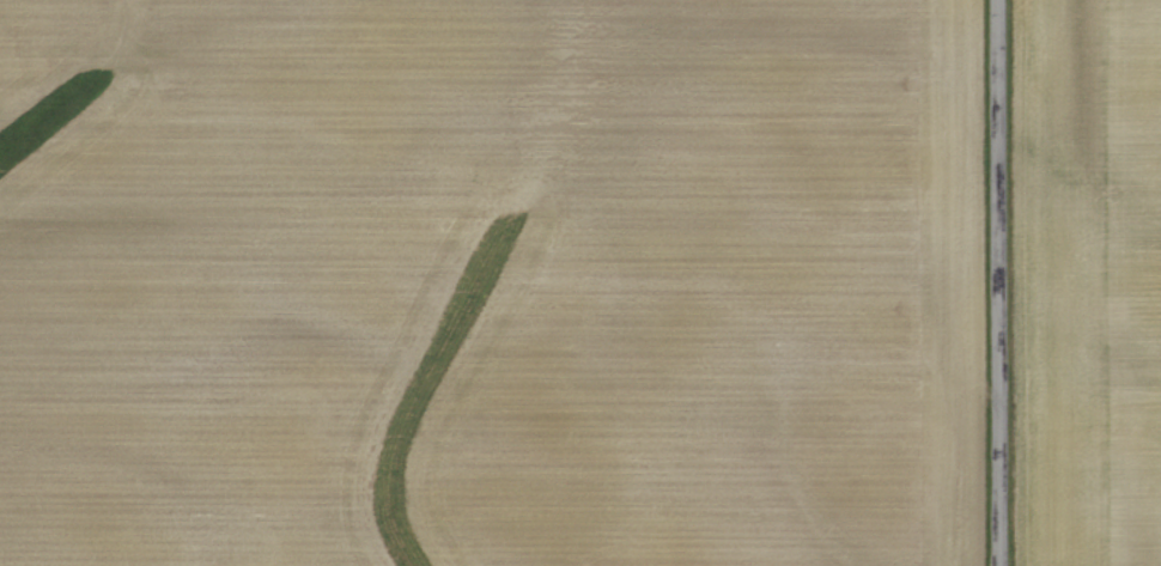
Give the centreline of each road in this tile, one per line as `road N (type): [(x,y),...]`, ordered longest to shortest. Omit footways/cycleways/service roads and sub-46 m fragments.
road 1 (residential): [(992,565),(991,0)]

